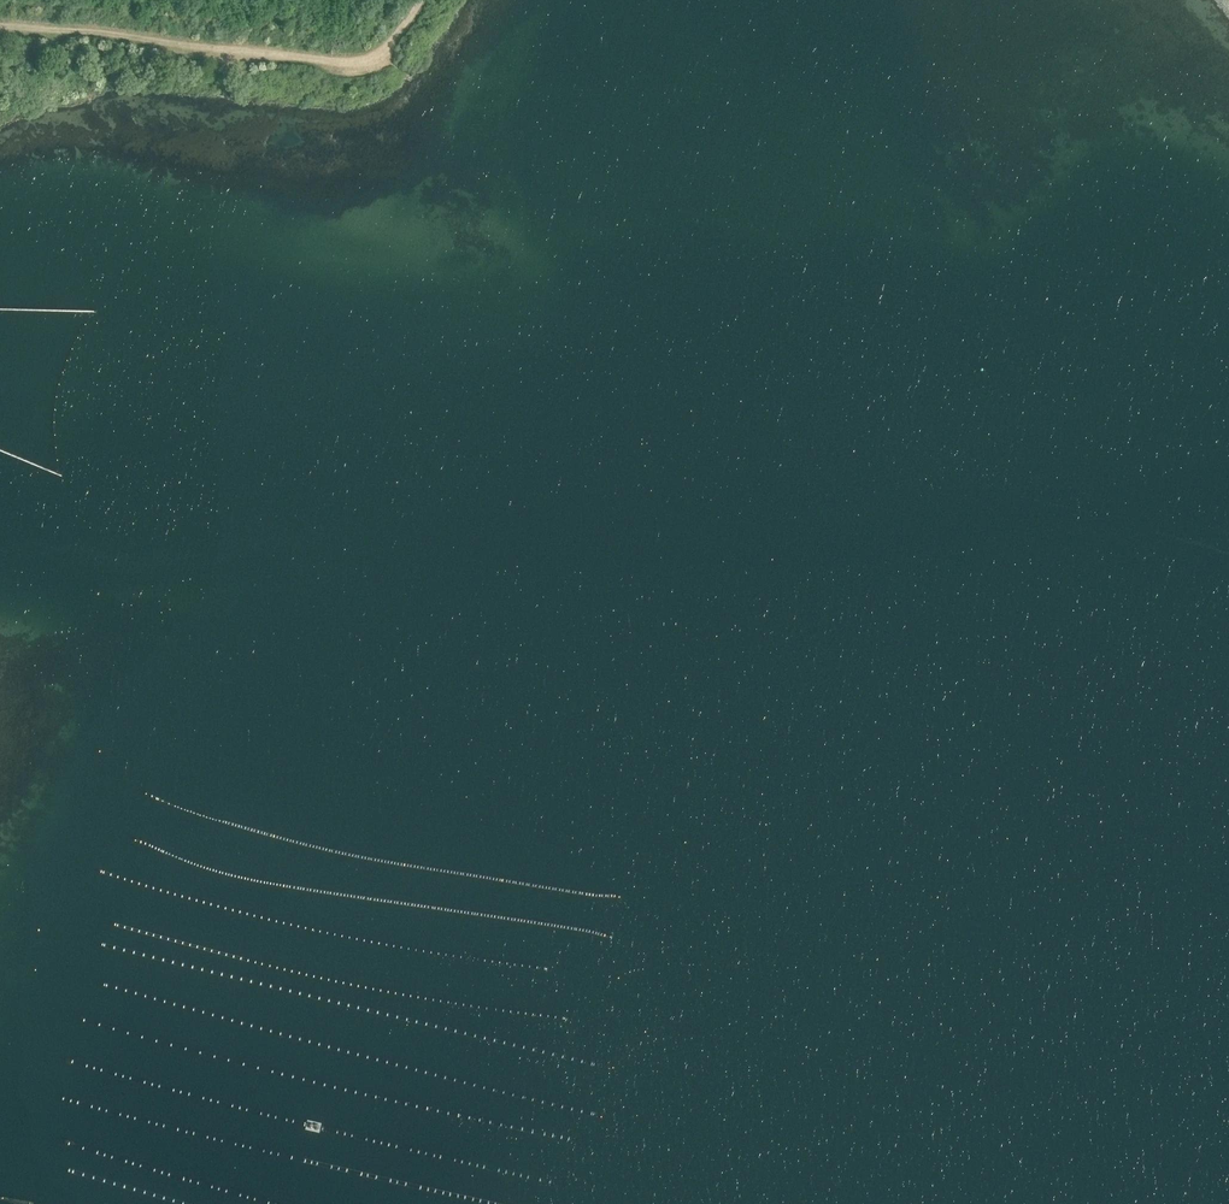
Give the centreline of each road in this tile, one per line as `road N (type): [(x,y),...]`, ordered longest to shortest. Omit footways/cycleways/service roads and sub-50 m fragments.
road 1 (track): [(418,0),(372,59),(346,61),(0,25)]

